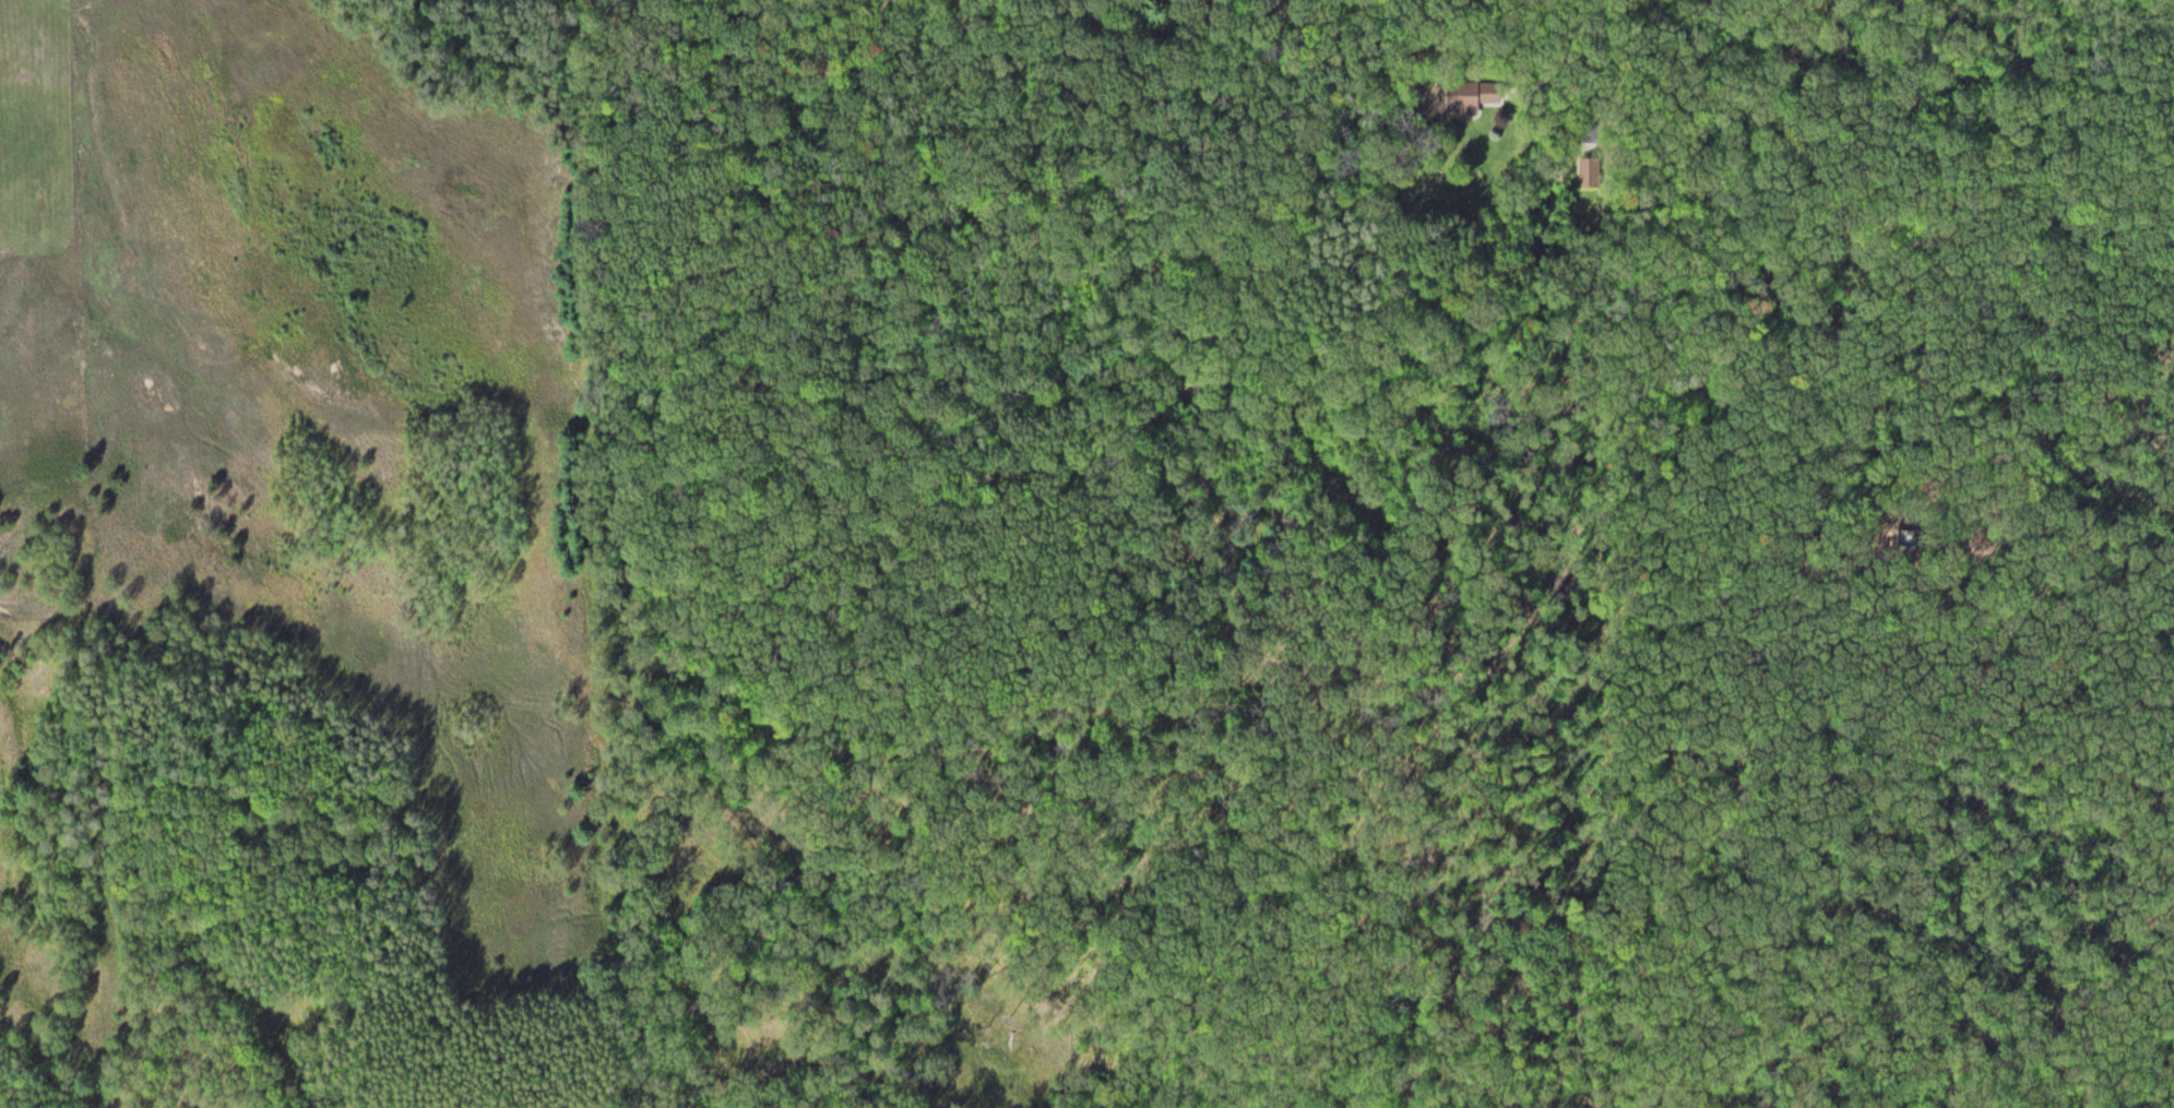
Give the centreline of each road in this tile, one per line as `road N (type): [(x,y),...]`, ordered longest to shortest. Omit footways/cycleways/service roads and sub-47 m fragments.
road 1 (residential): [(971,0),(963,34),(916,61),(805,71)]

